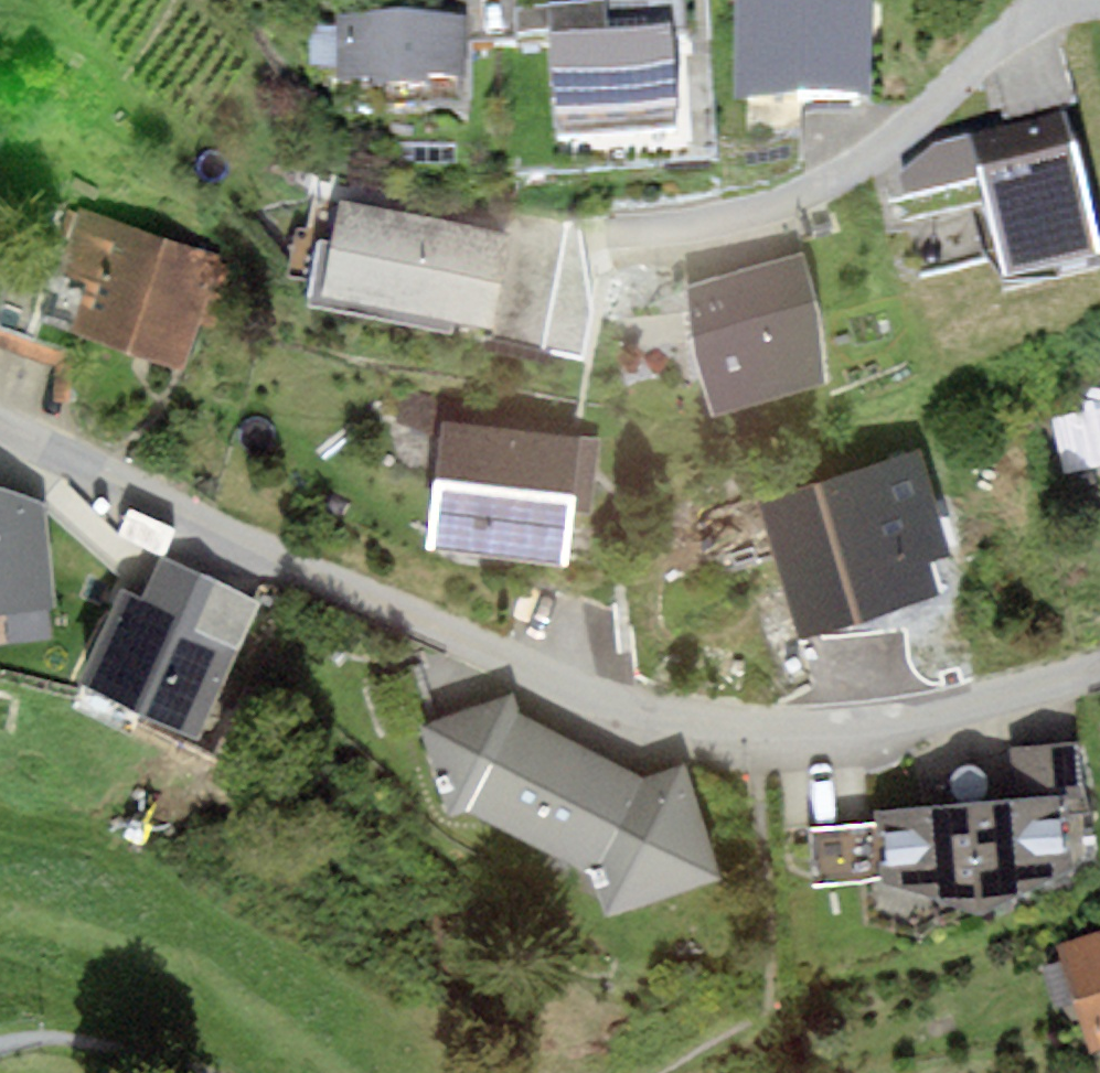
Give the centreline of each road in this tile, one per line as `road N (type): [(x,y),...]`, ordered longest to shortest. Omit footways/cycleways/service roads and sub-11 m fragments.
road 1 (residential): [(1099,668),(901,719),(805,727),(715,722),(615,699),(211,531),(0,428)]

